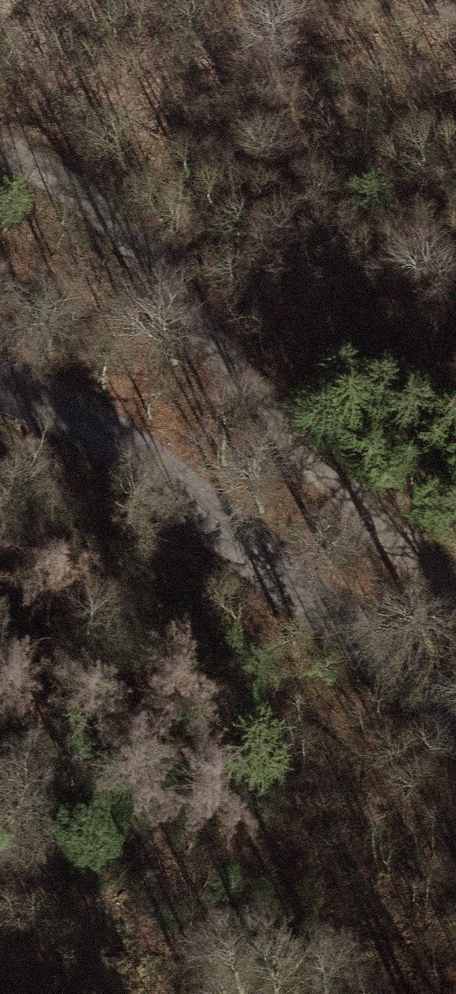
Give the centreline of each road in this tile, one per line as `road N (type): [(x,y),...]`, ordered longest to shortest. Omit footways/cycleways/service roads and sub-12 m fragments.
road 1 (track): [(0,150),(36,165),(183,288),(293,472),(455,597)]
road 2 (unclassified): [(0,384),(302,577),(455,722)]

